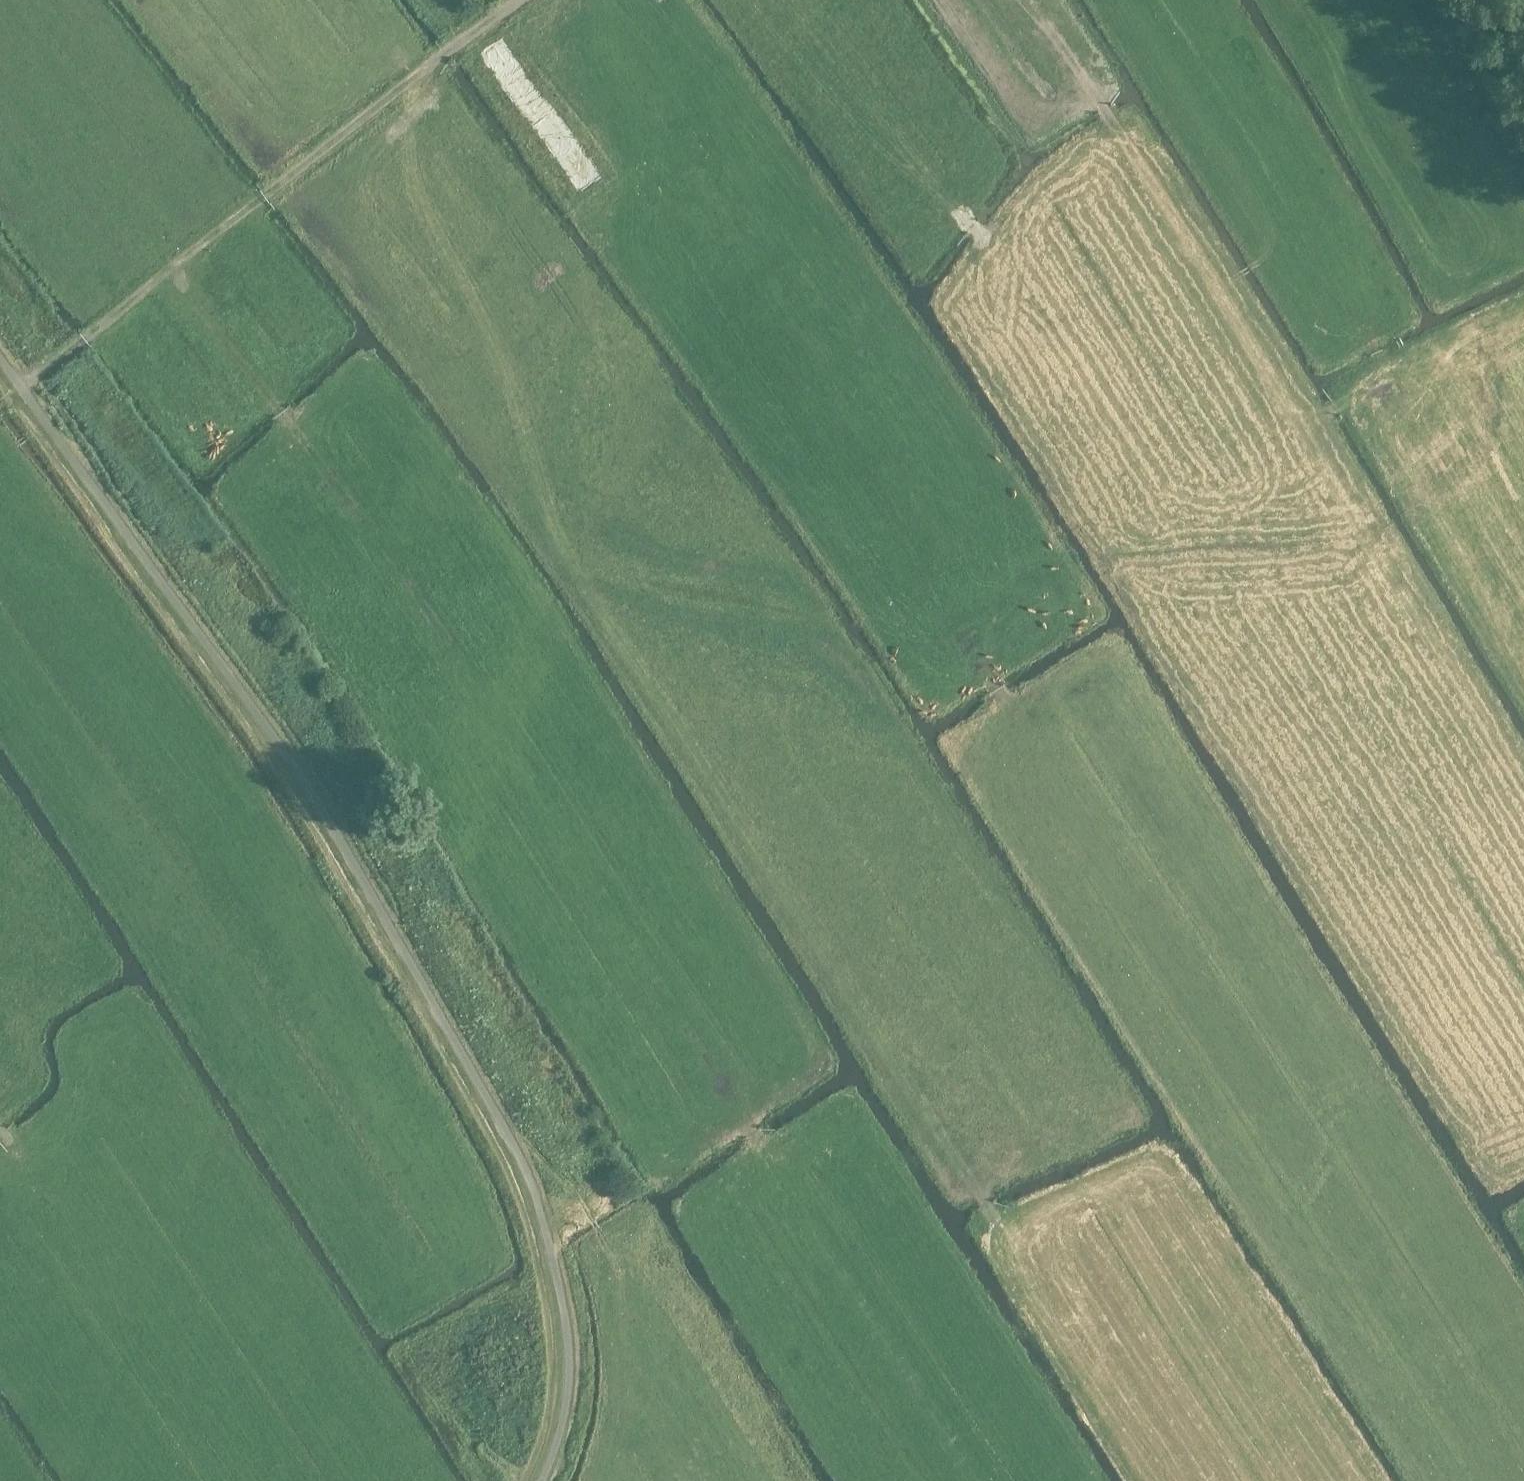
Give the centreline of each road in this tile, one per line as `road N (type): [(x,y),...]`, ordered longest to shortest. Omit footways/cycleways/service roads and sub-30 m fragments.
road 1 (track): [(519,0),(0,408)]

